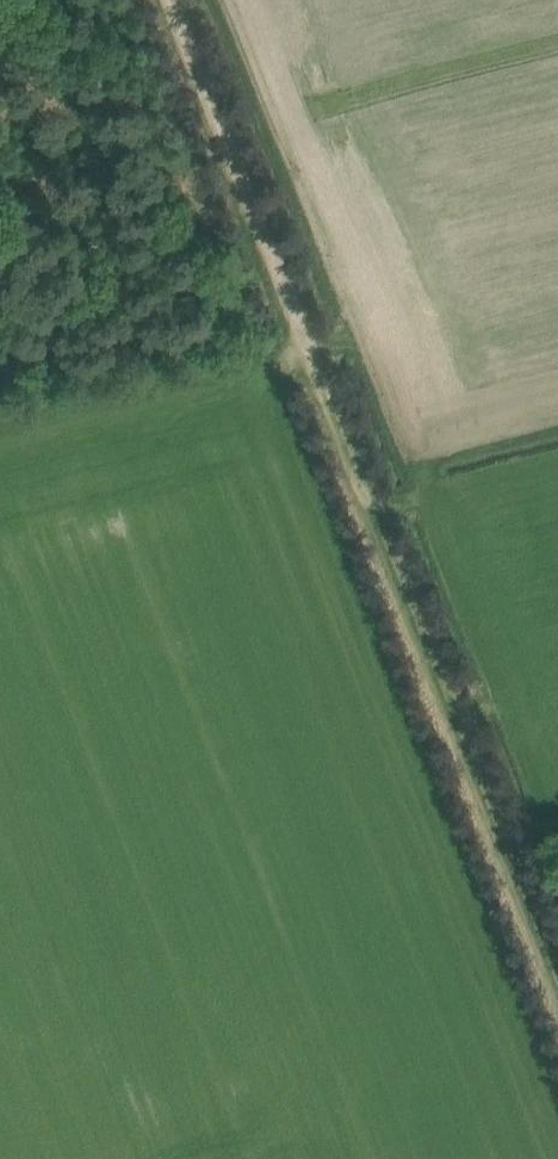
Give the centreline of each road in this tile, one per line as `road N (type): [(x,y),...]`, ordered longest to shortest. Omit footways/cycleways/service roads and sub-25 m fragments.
road 1 (track): [(557,985),(311,354),(162,0)]
road 2 (track): [(0,444),(311,354)]

